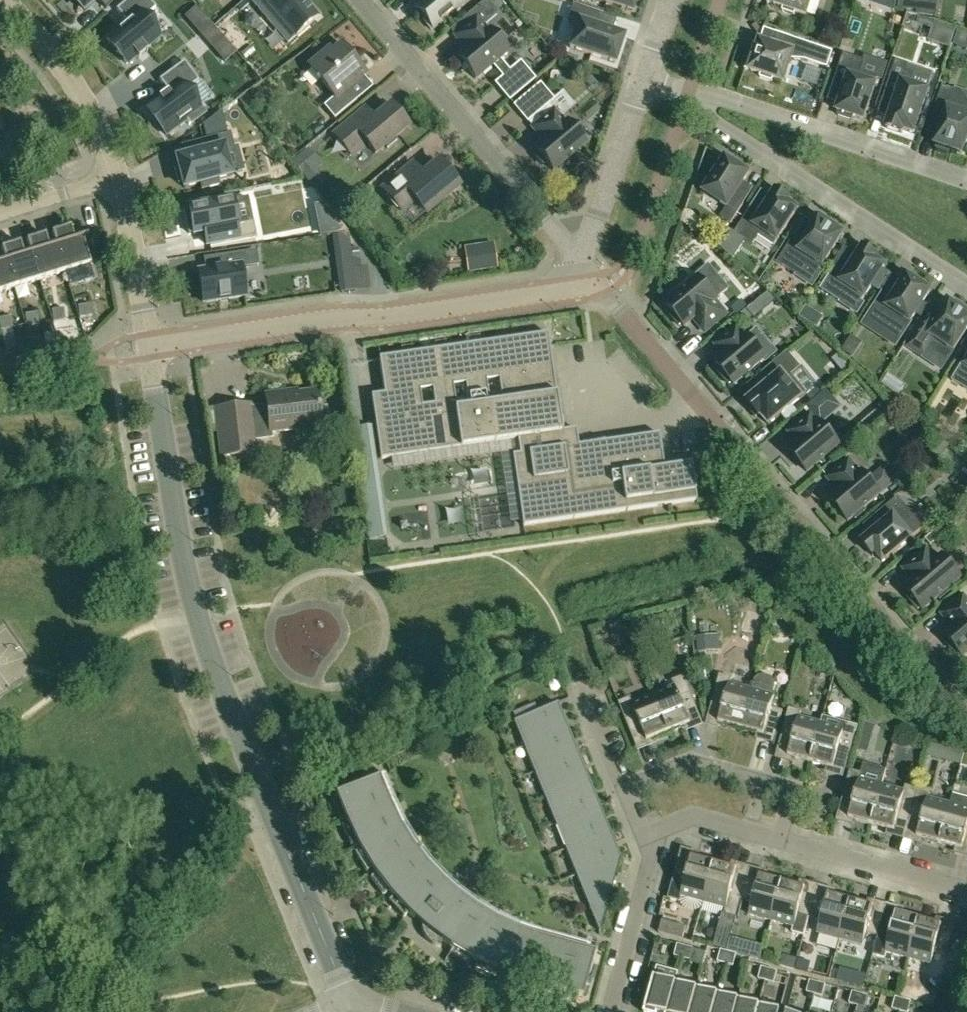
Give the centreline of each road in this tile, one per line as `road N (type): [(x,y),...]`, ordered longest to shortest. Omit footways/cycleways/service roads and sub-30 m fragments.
road 1 (unclassified): [(351,1005),(191,603),(150,348)]
road 2 (residential): [(966,714),(595,286)]
road 3 (unclassified): [(150,348),(595,286)]
road 4 (residential): [(580,261),(357,0)]
road 5 (residential): [(966,289),(723,124)]
road 6 (residential): [(715,104),(761,109),(966,179)]
road 7 (residential): [(627,794),(694,764),(744,778),(791,796),(779,841)]
road 8 (unclassified): [(117,178),(93,116),(5,0)]
road 9 (residential): [(966,892),(779,841)]
road 10 (residential): [(649,80),(580,261)]
road 11 (residential): [(613,1011),(653,835)]
road 12 (unclassified): [(150,348),(117,178)]
road 13 (residential): [(779,841),(696,819),(653,835)]
road 14 (residential): [(0,214),(117,178)]

